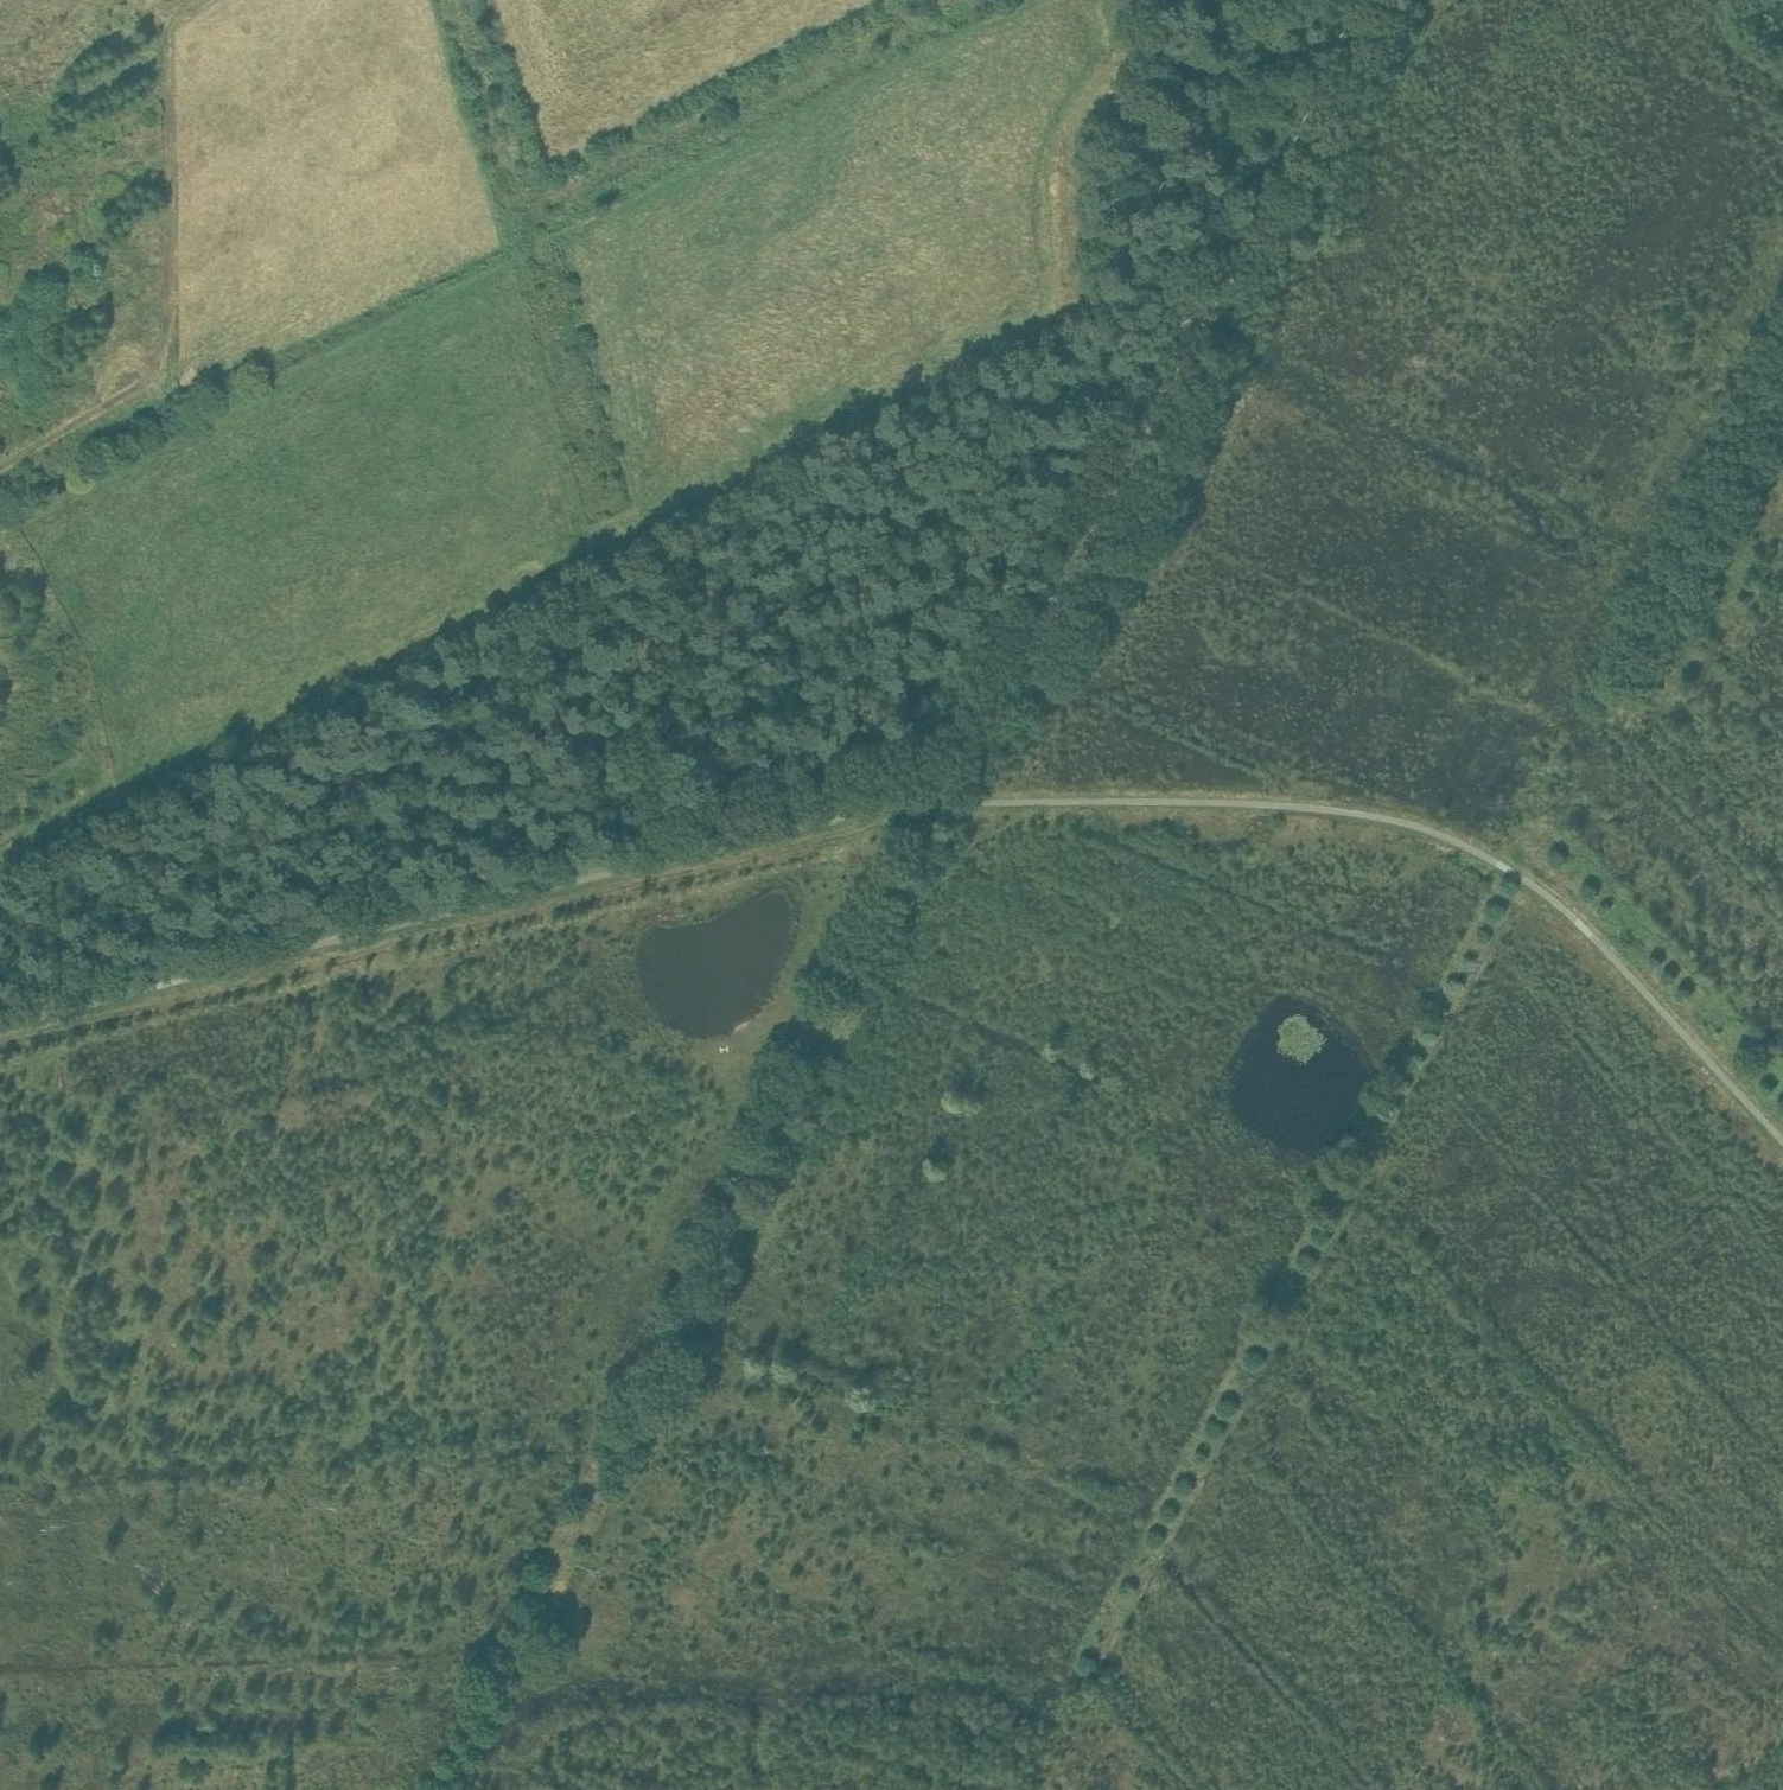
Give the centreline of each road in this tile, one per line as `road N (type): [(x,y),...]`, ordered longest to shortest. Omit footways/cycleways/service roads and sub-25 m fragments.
road 1 (track): [(1361,0),(1075,539),(440,1789)]

